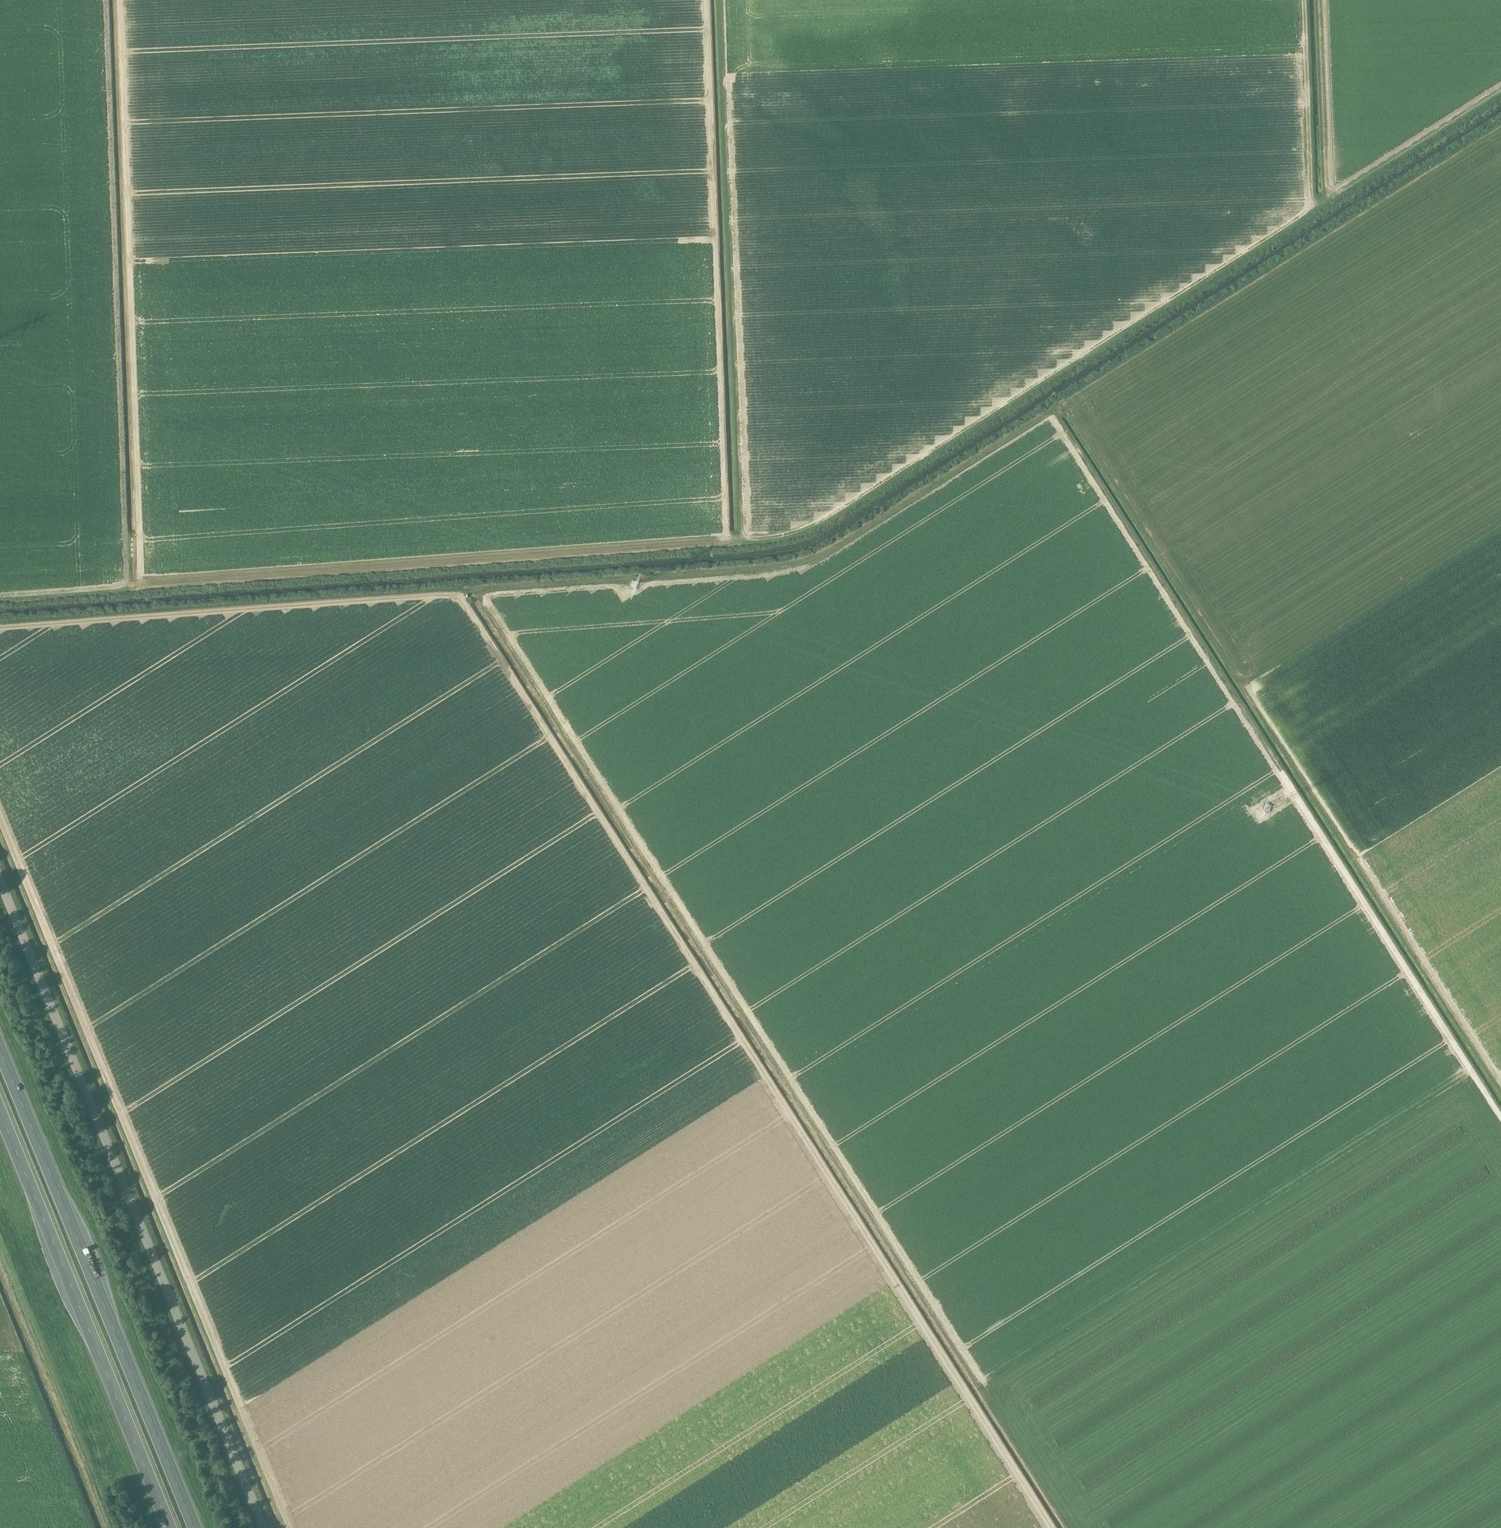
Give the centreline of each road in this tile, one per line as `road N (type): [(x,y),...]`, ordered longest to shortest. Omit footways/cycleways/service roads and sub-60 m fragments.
road 1 (unclassified): [(264,1527),(0,881)]
road 2 (trunk): [(195,1527),(0,1051)]
road 3 (trunk): [(0,1108),(171,1527)]

